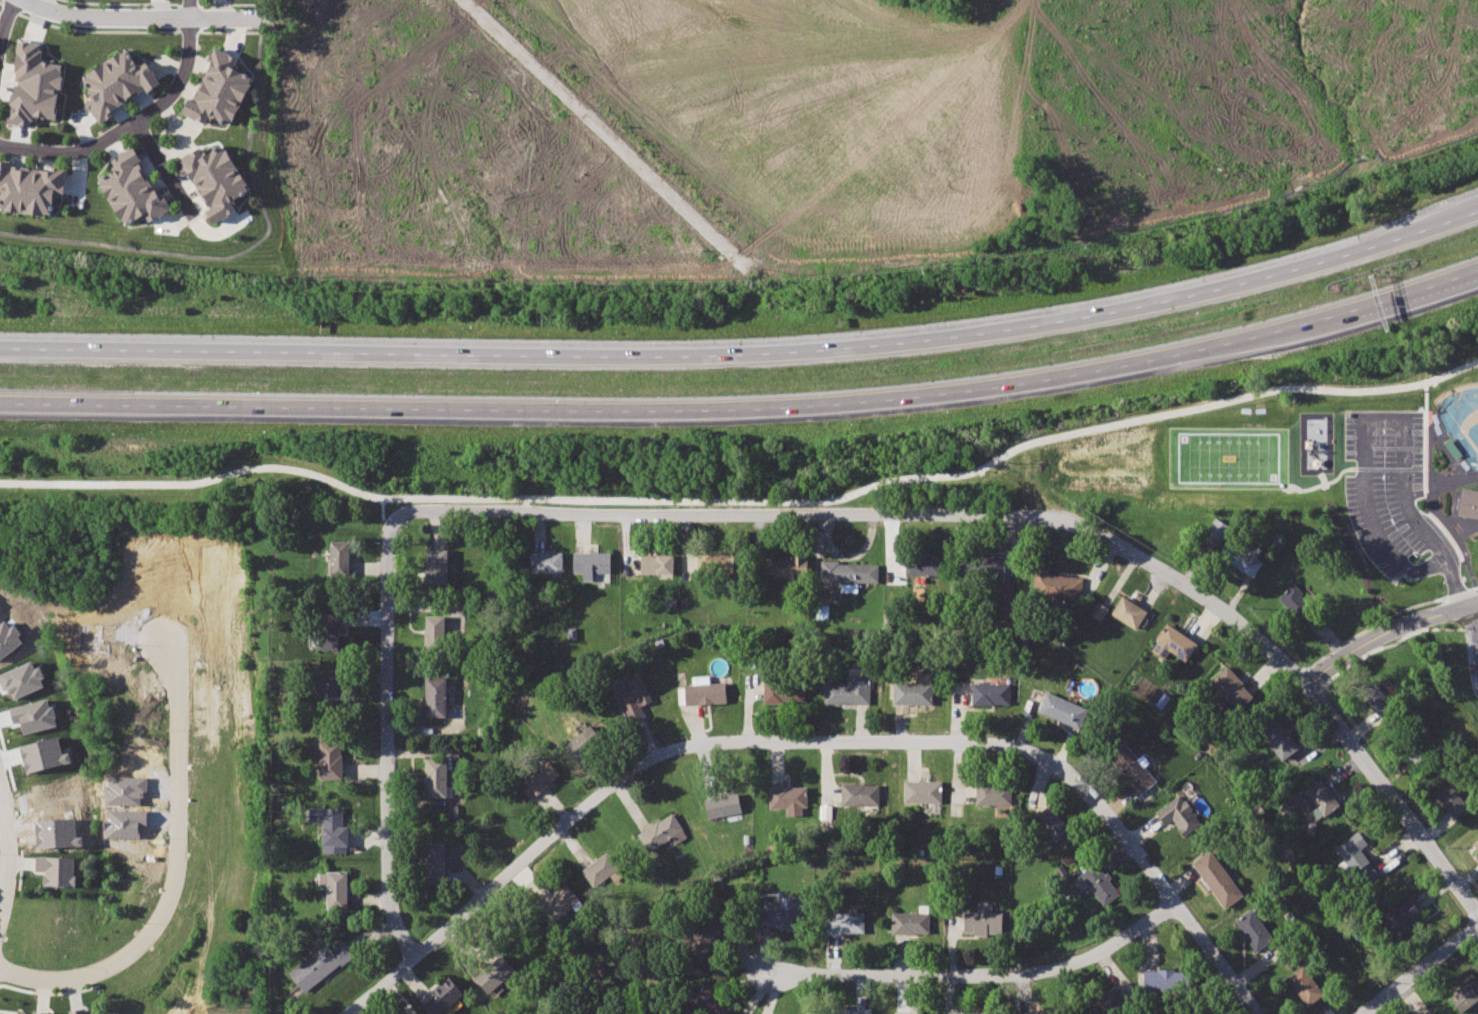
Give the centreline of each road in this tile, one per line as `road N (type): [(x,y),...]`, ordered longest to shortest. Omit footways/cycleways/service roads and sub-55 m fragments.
road 1 (motorway): [(1477,212),(1262,278),(769,356),(552,361),(0,351)]
road 2 (motorway): [(0,404),(666,413),(855,402),(1163,357),(1477,272)]
road 3 (residential): [(1259,1013),(1097,797),(1063,768),(1010,747),(868,742),(723,742),(663,754),(349,1013)]
road 4 (residential): [(1120,547),(1060,519),(496,510),(419,510),(396,519)]
road 5 (residential): [(1477,917),(1252,629),(1120,547)]
road 6 (residential): [(167,649),(176,864),(160,922),(128,954),(82,978),(0,969)]
road 7 (residential): [(412,959),(393,926),(387,880),(389,531),(396,519)]
road 8 (residential): [(1176,905),(1091,957),(1060,965),(771,967)]
road 9 (residential): [(277,17),(80,17),(24,0)]
road 10 (residential): [(1298,680),(1393,629),(1477,601)]
road 11 (residential): [(0,149),(75,153),(140,120)]
road 12 (residential): [(1362,1013),(1477,931)]
road 13 (residential): [(190,0),(178,85),(140,120)]
road 14 (residential): [(0,918),(12,858),(0,791)]
road 15 (residential): [(140,120),(201,233)]

